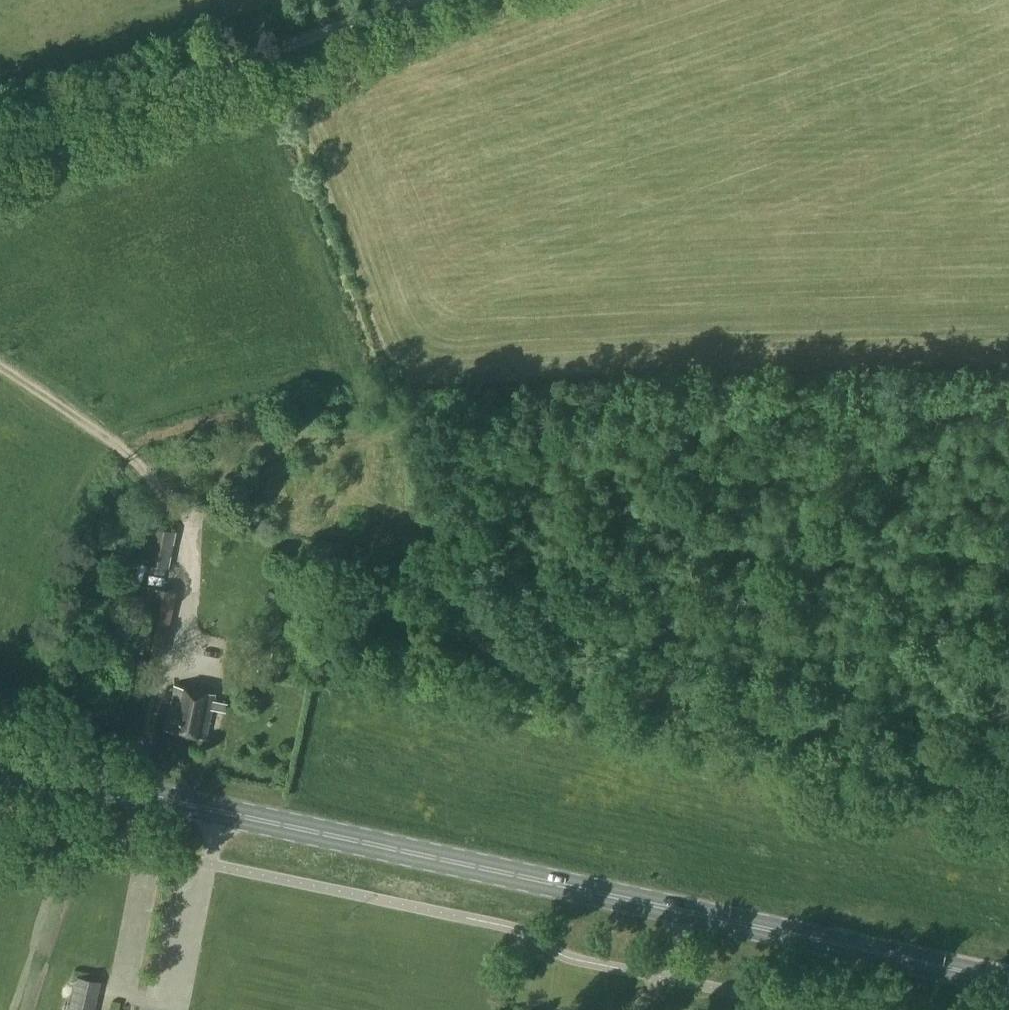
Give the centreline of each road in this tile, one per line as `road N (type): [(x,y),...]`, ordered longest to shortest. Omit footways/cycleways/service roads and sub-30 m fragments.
road 1 (primary): [(1008,984),(0,764)]
road 2 (track): [(395,0),(0,150)]

